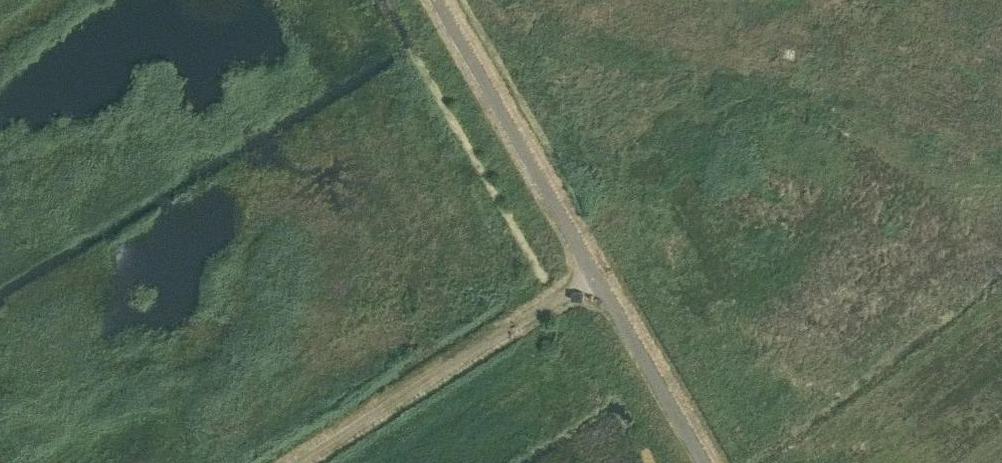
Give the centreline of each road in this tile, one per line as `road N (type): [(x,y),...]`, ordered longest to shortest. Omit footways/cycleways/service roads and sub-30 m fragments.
road 1 (unclassified): [(296,462),(594,273)]
road 2 (unclassified): [(594,273),(438,0)]
road 3 (unclassified): [(704,462),(594,273)]

